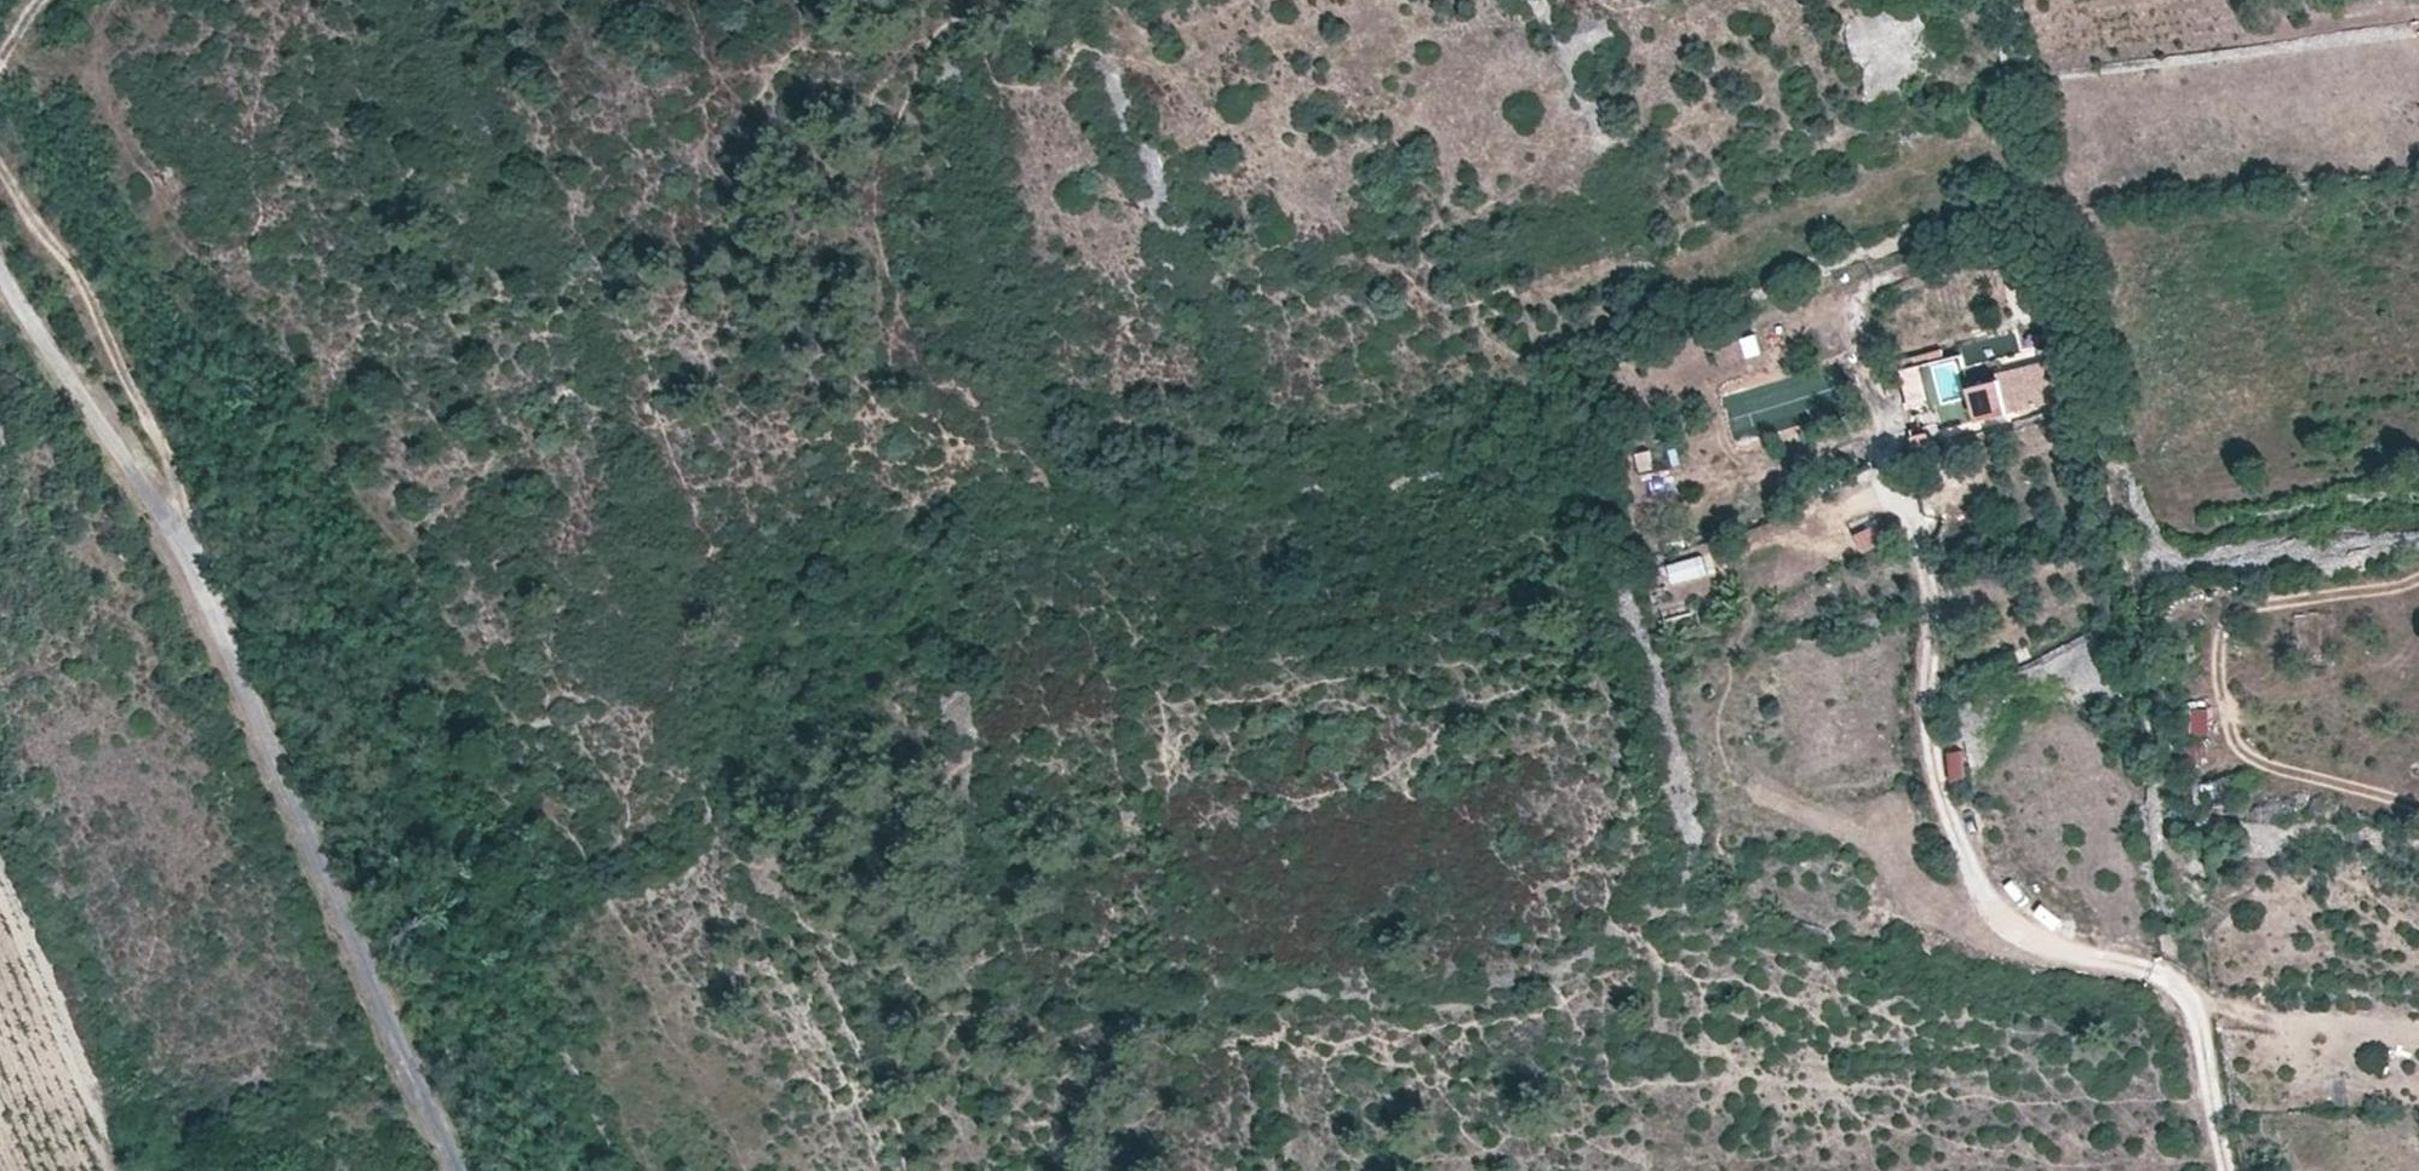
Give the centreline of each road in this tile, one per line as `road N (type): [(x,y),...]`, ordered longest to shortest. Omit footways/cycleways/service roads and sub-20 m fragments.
road 1 (unclassified): [(459,1170),(307,841),(187,552),(0,278)]
road 2 (track): [(187,552),(178,483),(76,291),(0,174)]

